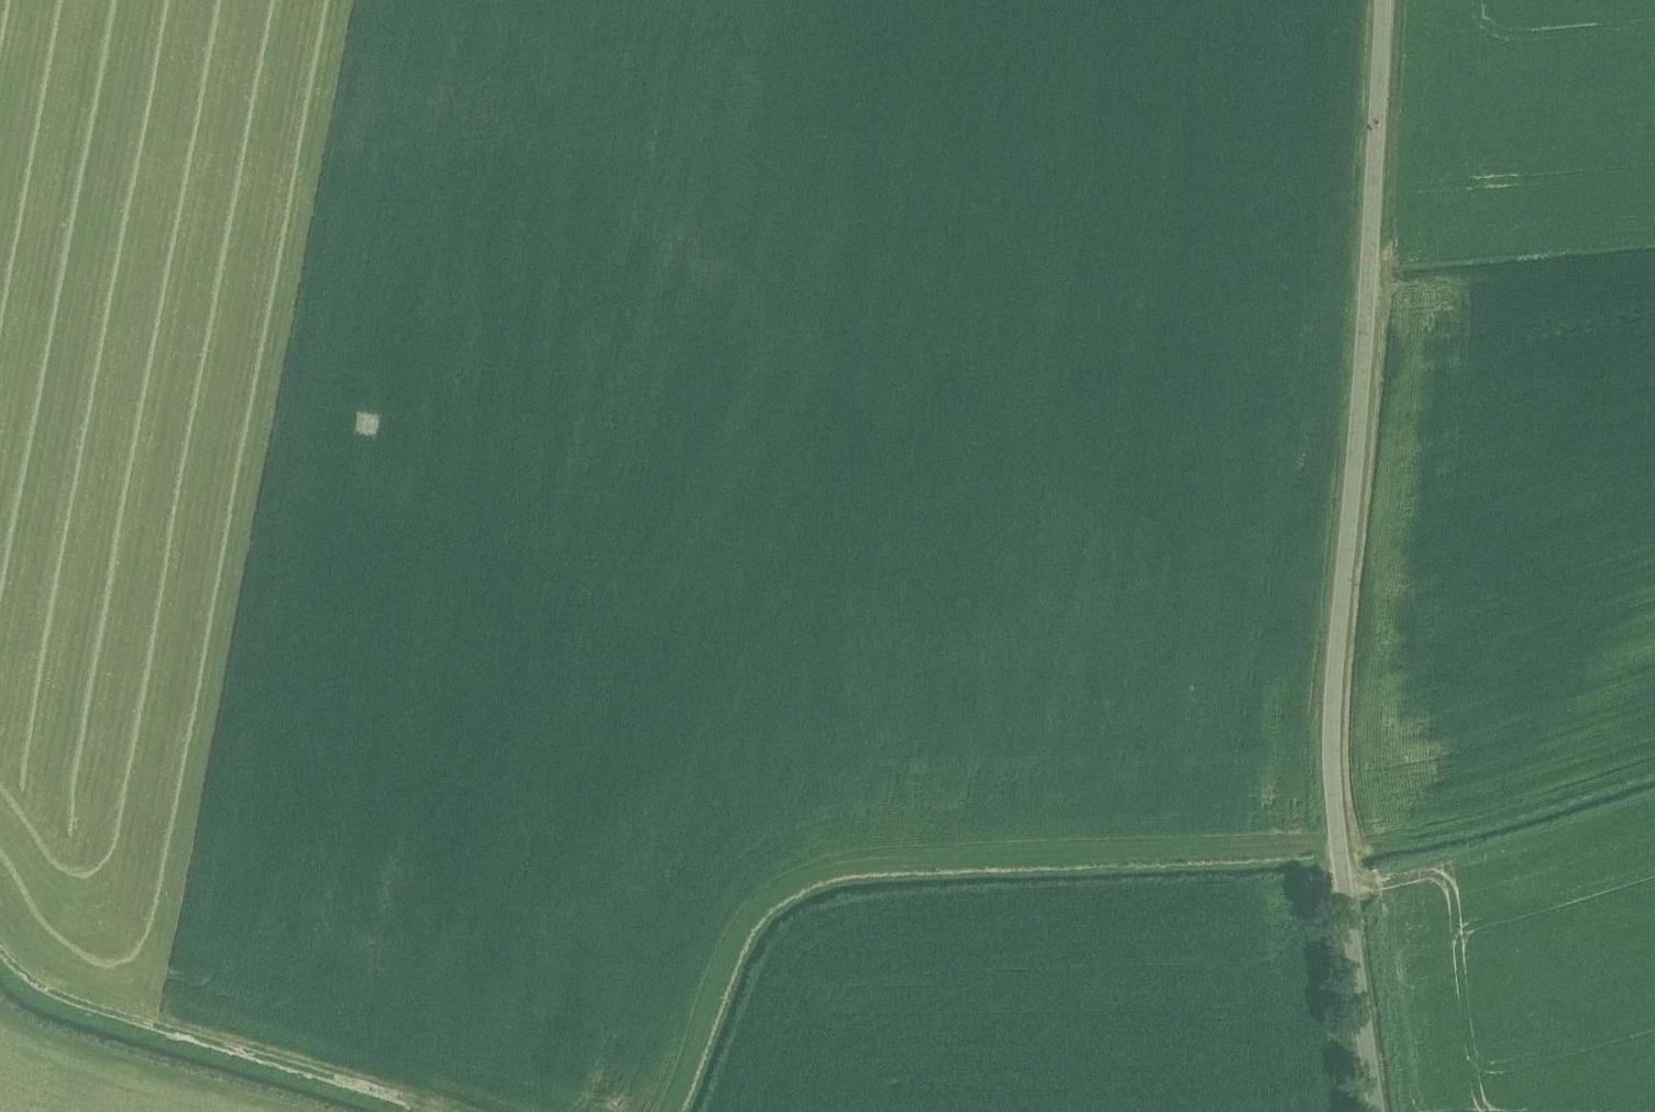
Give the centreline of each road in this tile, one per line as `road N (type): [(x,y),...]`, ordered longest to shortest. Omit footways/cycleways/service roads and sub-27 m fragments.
road 1 (unclassified): [(1376,1111),(1332,773),(1384,0)]
road 2 (track): [(423,1111),(56,1000),(0,947)]

